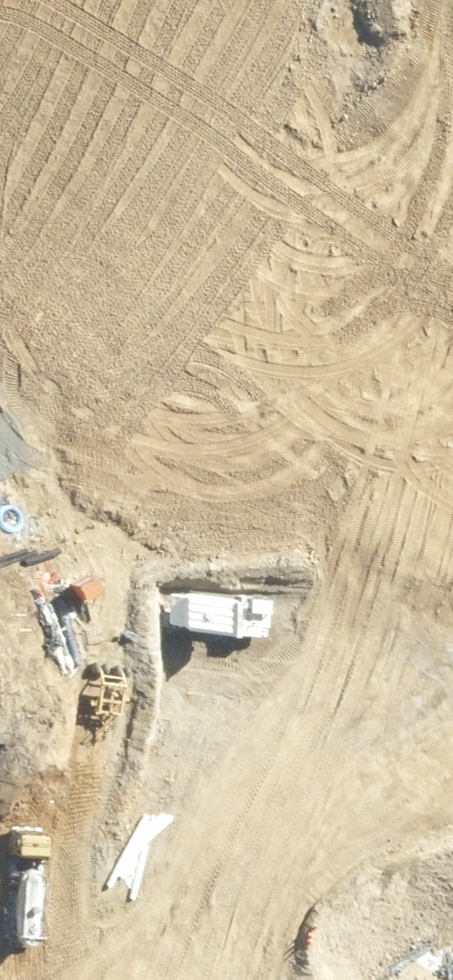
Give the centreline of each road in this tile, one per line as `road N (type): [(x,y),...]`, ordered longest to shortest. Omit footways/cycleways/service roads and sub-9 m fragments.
road 1 (trunk): [(163,979),(357,116),(392,0)]
road 2 (trunk): [(452,73),(251,979)]

